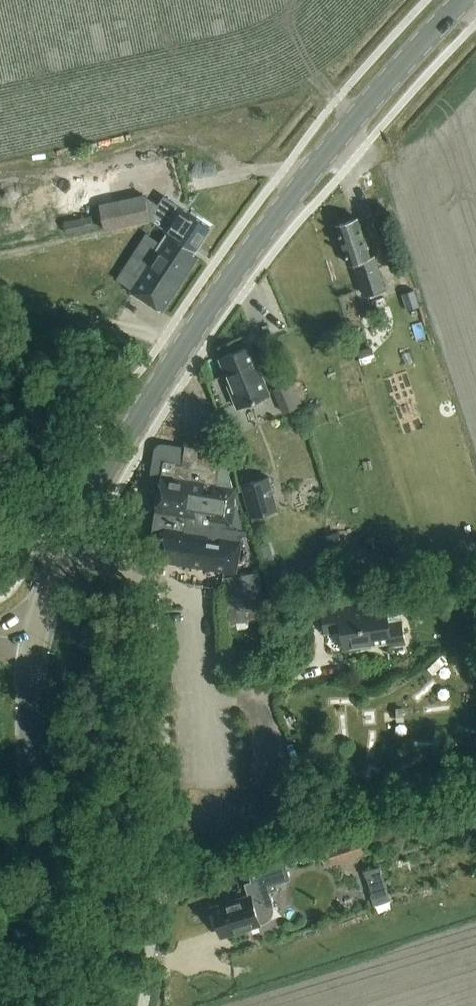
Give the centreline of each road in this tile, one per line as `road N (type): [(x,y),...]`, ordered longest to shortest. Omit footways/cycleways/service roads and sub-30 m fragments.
road 1 (secondary): [(36,641),(69,543),(224,286),(370,100),(466,0)]
road 2 (secondary): [(60,1005),(32,770),(36,641)]

